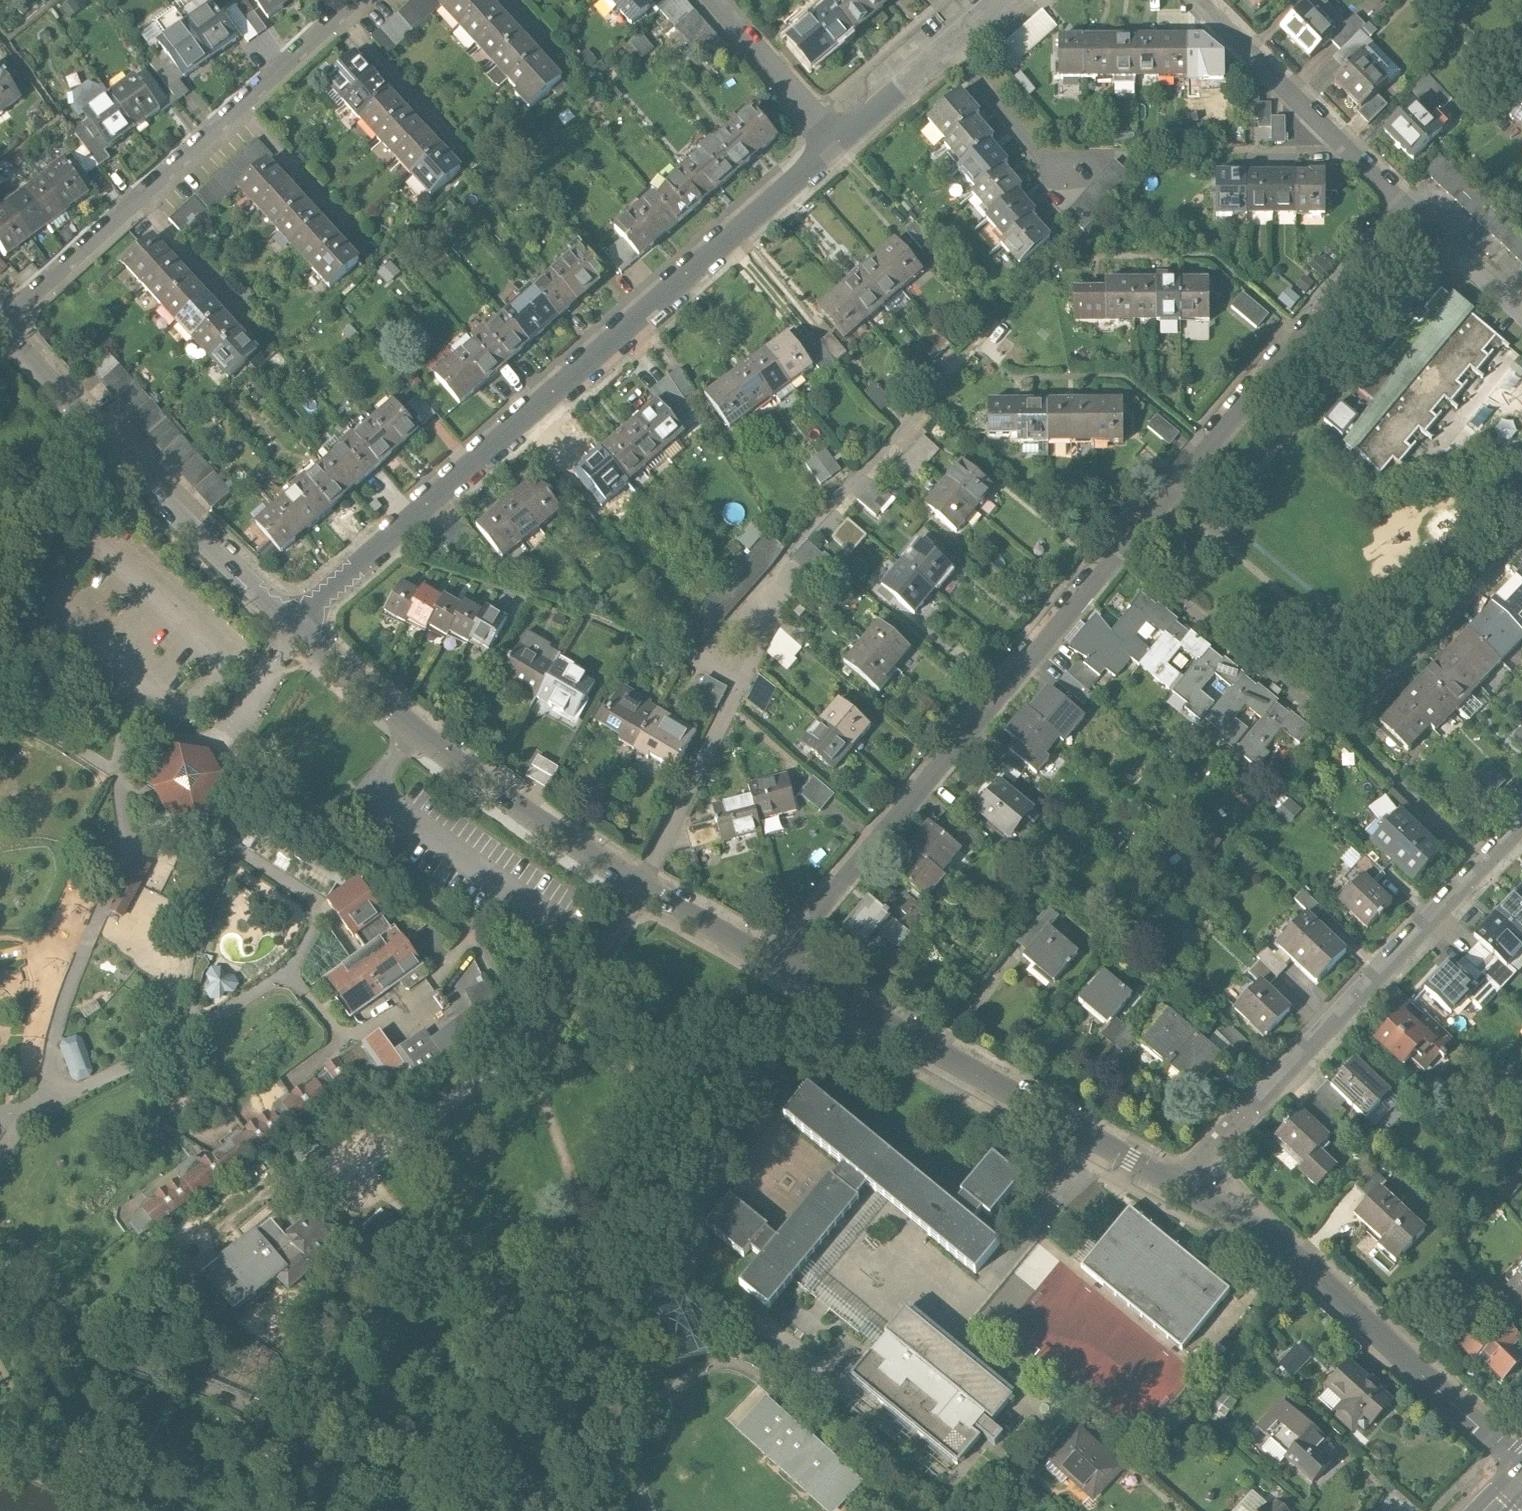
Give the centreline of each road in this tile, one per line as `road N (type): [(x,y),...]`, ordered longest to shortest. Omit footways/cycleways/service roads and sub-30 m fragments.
road 1 (residential): [(785,957),(1406,203)]
road 2 (residential): [(834,142),(305,624)]
road 3 (residential): [(1521,832),(1190,1188)]
road 4 (residential): [(8,320),(363,0)]
road 5 (residential): [(1190,1188),(785,957)]
road 6 (residential): [(653,881),(456,761),(305,624)]
road 7 (residential): [(1521,1465),(1313,1274),(1190,1188)]
road 8 (residential): [(305,624),(8,320)]
road 9 (residential): [(961,359),(778,567),(732,702)]
road 10 (residential): [(1206,0),(1406,203)]
road 11 (residential): [(1001,0),(834,142)]
road 12 (residential): [(732,702),(653,881)]
road 13 (residential): [(711,0),(834,142)]
road 14 (residential): [(1406,203),(1521,308)]
road 15 (residential): [(785,957),(653,881)]

